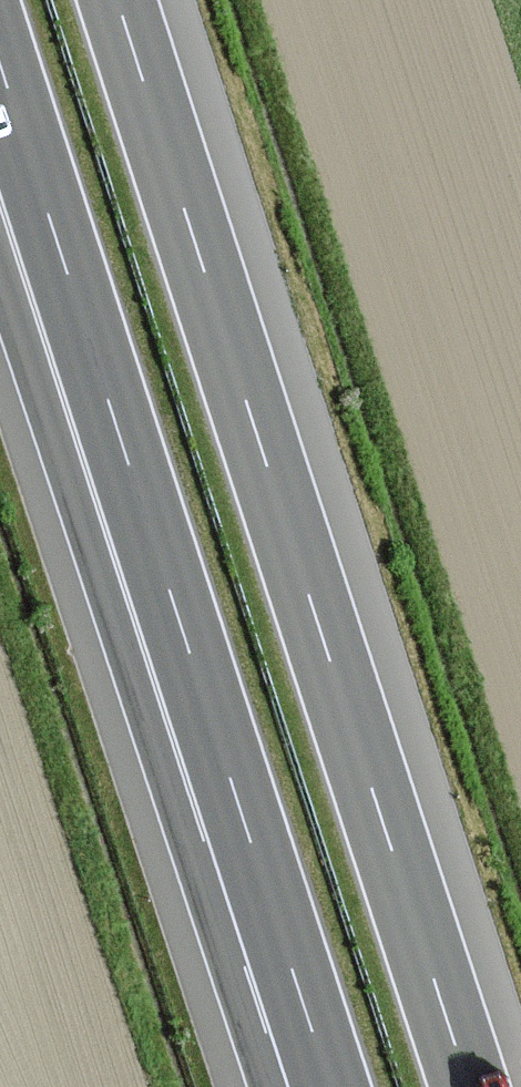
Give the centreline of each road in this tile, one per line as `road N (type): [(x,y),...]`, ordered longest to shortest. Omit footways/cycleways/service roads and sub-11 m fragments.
road 1 (motorway): [(471,1086),(118,0)]
road 2 (motorway): [(20,128),(330,1086)]

